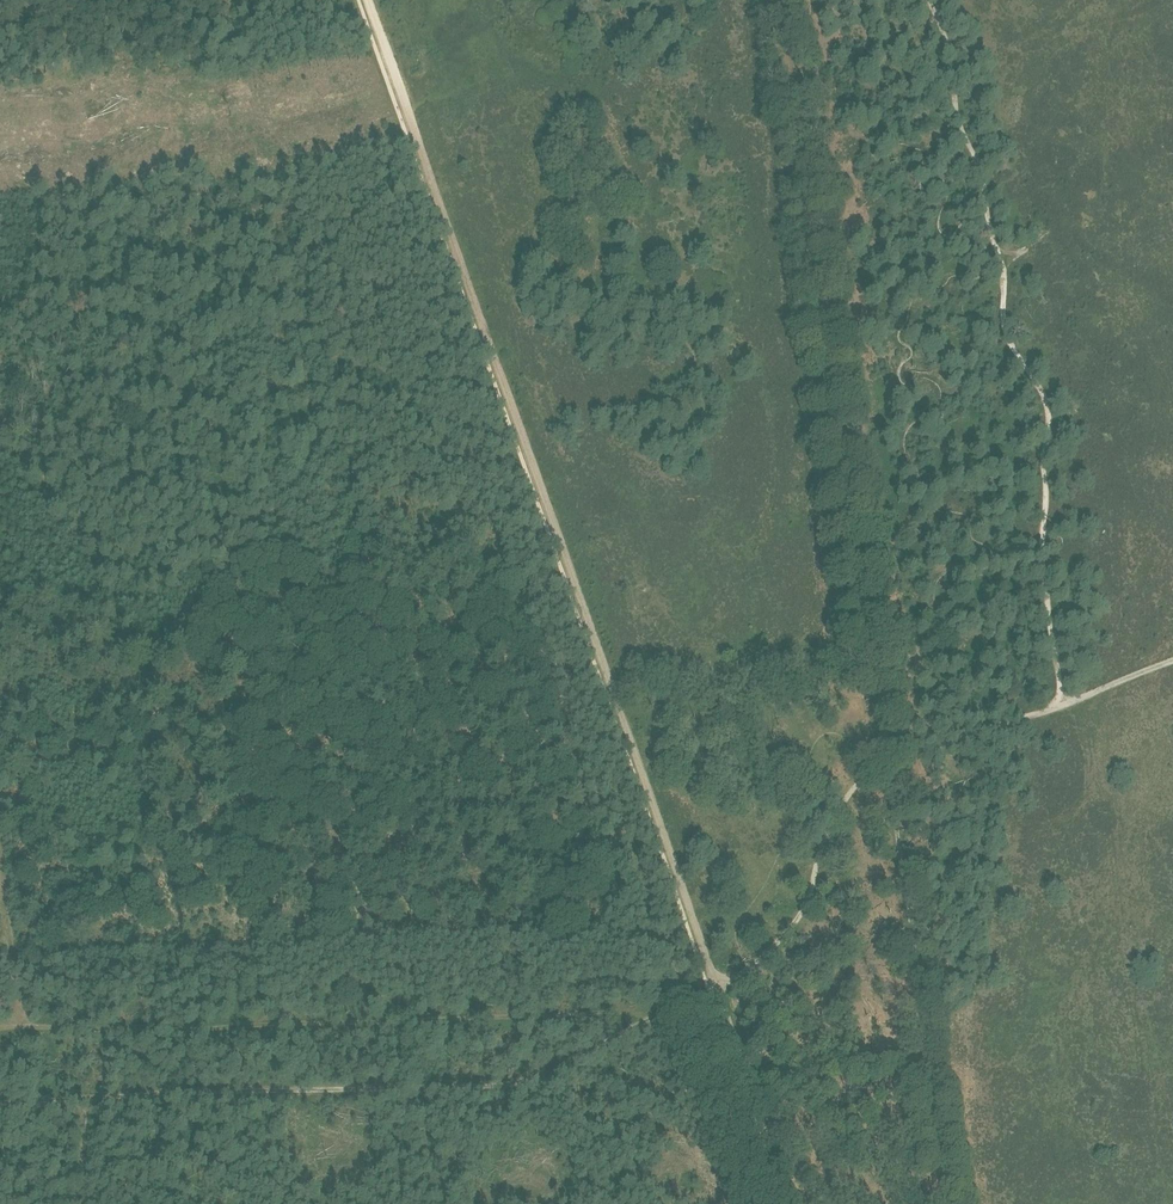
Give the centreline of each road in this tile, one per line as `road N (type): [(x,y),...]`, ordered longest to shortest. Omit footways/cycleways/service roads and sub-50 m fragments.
road 1 (track): [(718,987),(369,0)]
road 2 (track): [(887,760),(776,0)]
road 3 (track): [(1061,707),(1040,550),(1047,498),(1036,456),(1050,433),(1049,415),(999,330),(1004,269),(930,0)]
road 4 (track): [(718,987),(673,1010),(0,1035)]
road 5 (track): [(0,1104),(527,1082),(640,1026)]
road 6 (track): [(945,1203),(887,760)]
road 7 (track): [(887,760),(841,807),(789,930),(718,987)]
road 8 (track): [(794,1203),(718,987)]
road 9 (track): [(1061,707),(887,760)]
road 10 (track): [(1172,660),(1061,707)]

